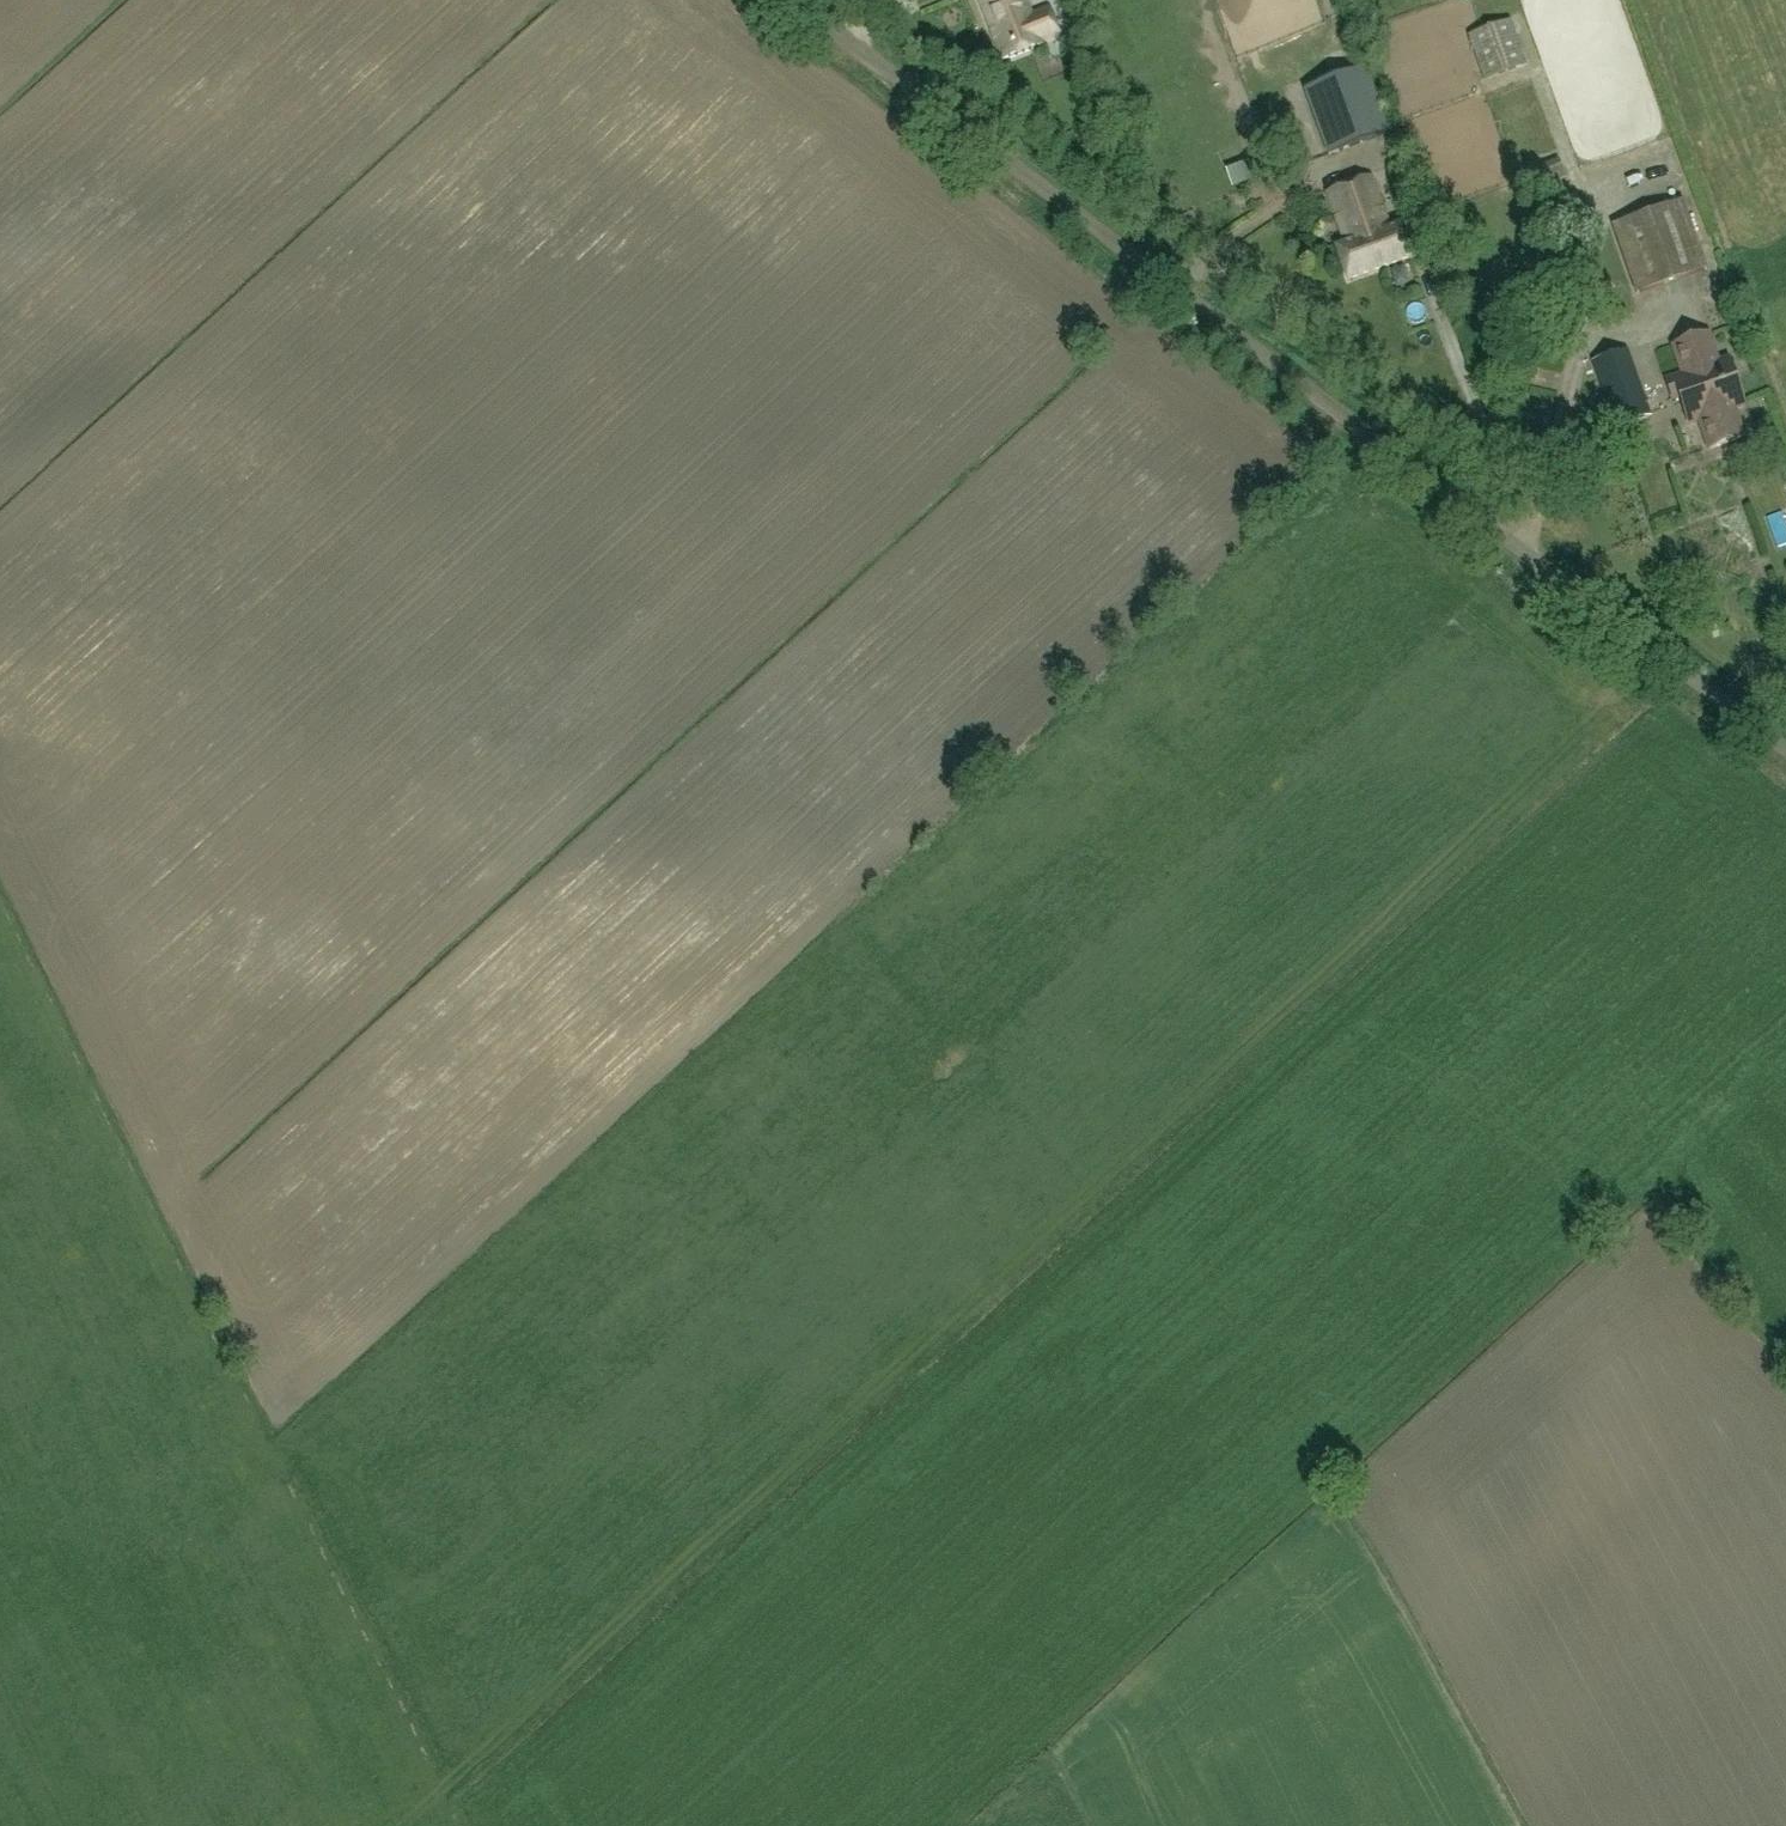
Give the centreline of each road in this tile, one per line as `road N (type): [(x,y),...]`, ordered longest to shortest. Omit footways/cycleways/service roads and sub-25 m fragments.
road 1 (unclassified): [(1785,739),(805,0)]

